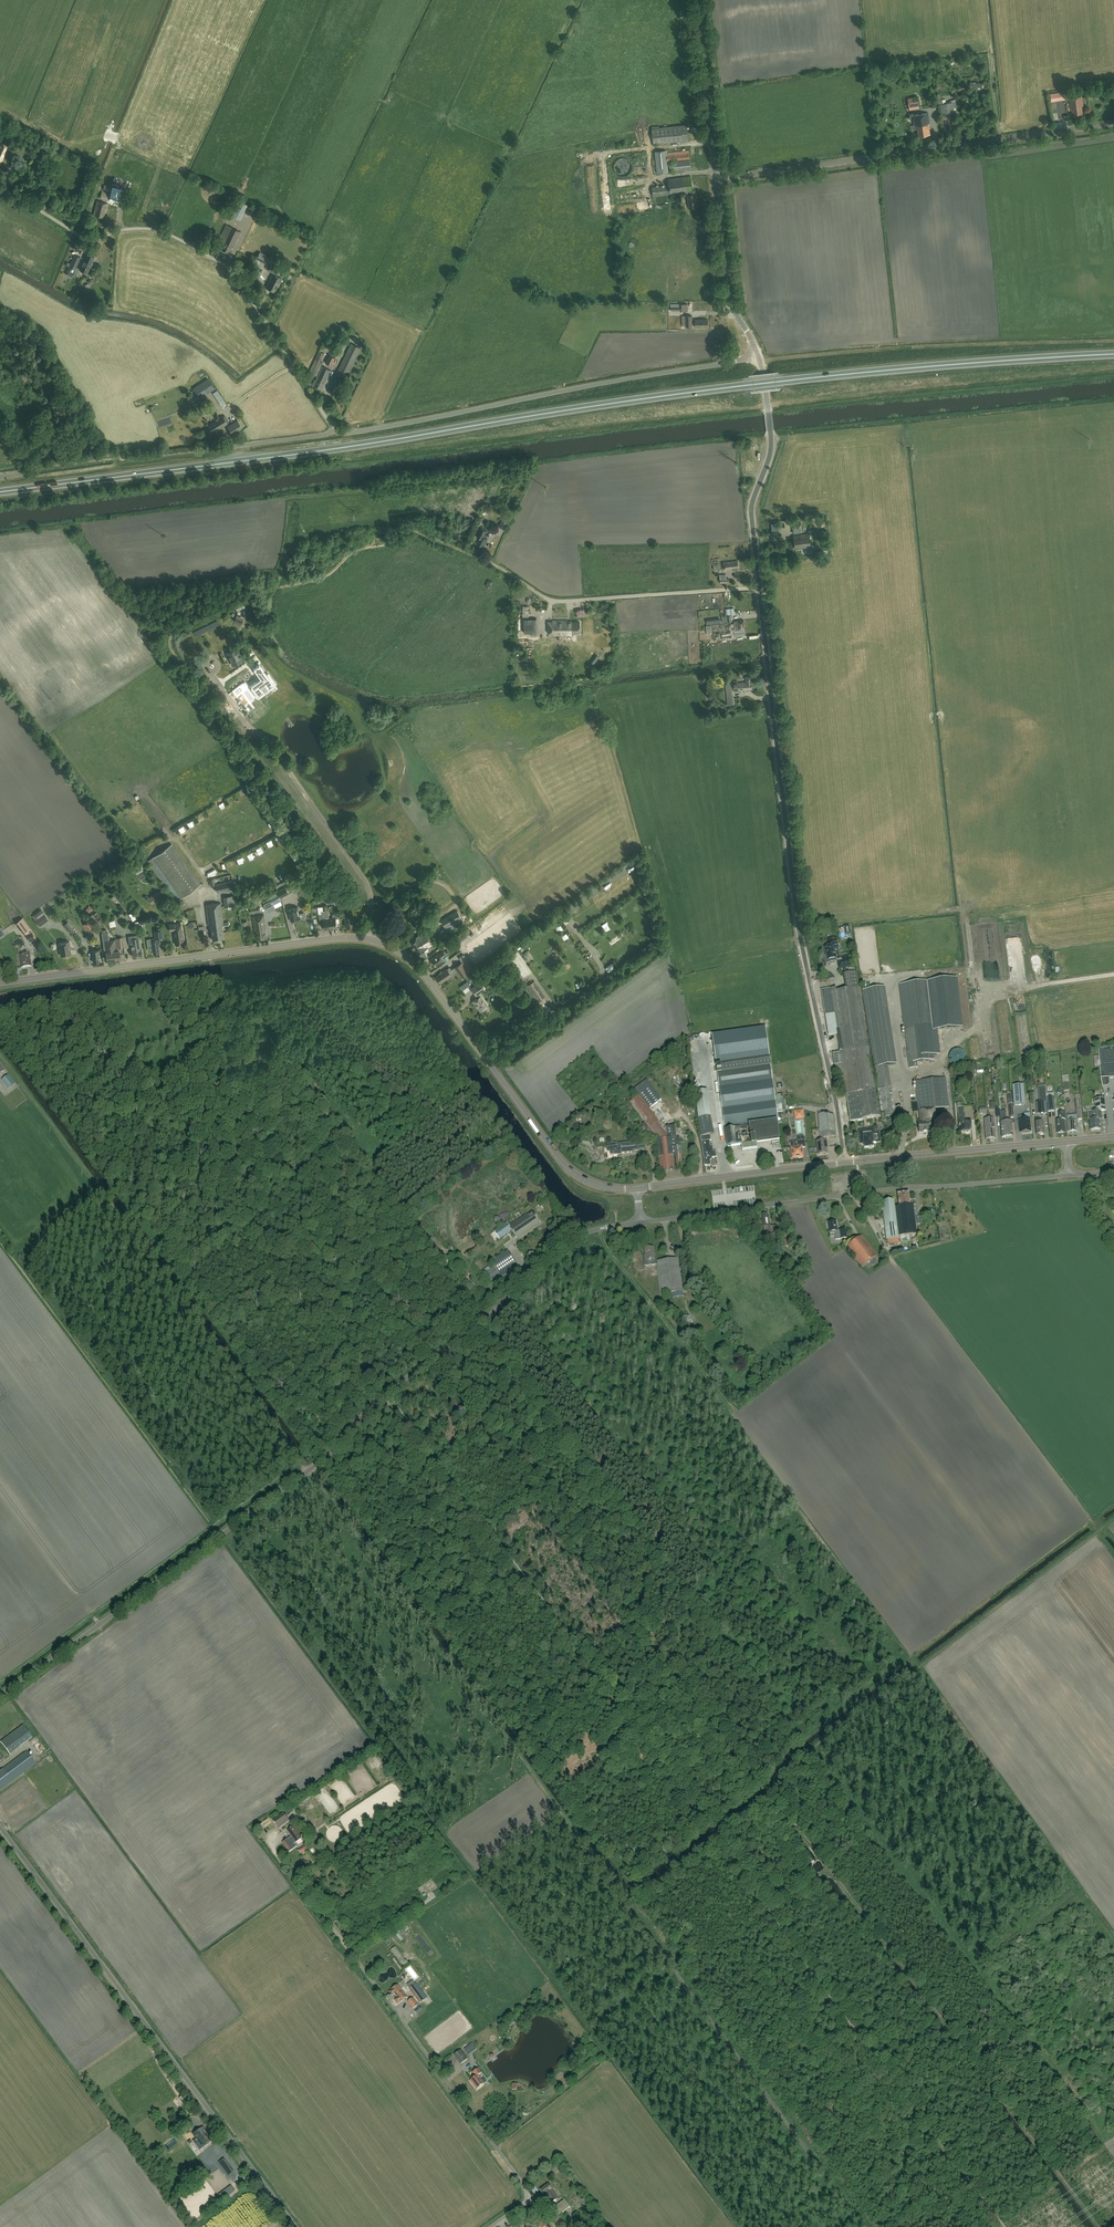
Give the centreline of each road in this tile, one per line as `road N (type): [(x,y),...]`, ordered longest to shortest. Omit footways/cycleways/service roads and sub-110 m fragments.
road 1 (trunk): [(0,492),(749,384),(1113,353)]
road 2 (track): [(1002,2226),(384,1395)]
road 3 (unclassified): [(758,353),(347,431),(328,418),(222,263),(159,230),(86,239),(10,192)]
road 4 (tertiary): [(844,1162),(799,923),(752,519),(771,445),(758,353)]
road 5 (unclassified): [(0,1696),(311,1468),(387,1393),(459,1343),(566,1245),(592,1231),(641,1222)]
road 6 (unclassified): [(295,2226),(0,1829)]
road 7 (track): [(822,1859),(1100,2226)]
road 8 (unclassified): [(532,2198),(264,1836)]
road 9 (unclassified): [(641,1222),(1069,1175)]
road 10 (unclassified): [(715,179),(1113,123)]
road 11 (tertiary): [(0,984),(340,938),(376,942)]
road 12 (tertiary): [(638,1189),(601,1186),(569,1169),(427,977),(376,942)]
road 13 (track): [(759,587),(550,600),(497,566),(406,530)]
road 14 (track): [(1113,1940),(911,1670)]
road 15 (tertiary): [(844,1162),(1066,1141)]
road 16 (tertiary): [(638,1189),(844,1162)]
road 17 (tertiary): [(758,353),(729,294),(715,179)]
road 18 (tertiary): [(715,179),(696,0)]
road 19 (track): [(975,1029),(999,992),(1113,974)]

